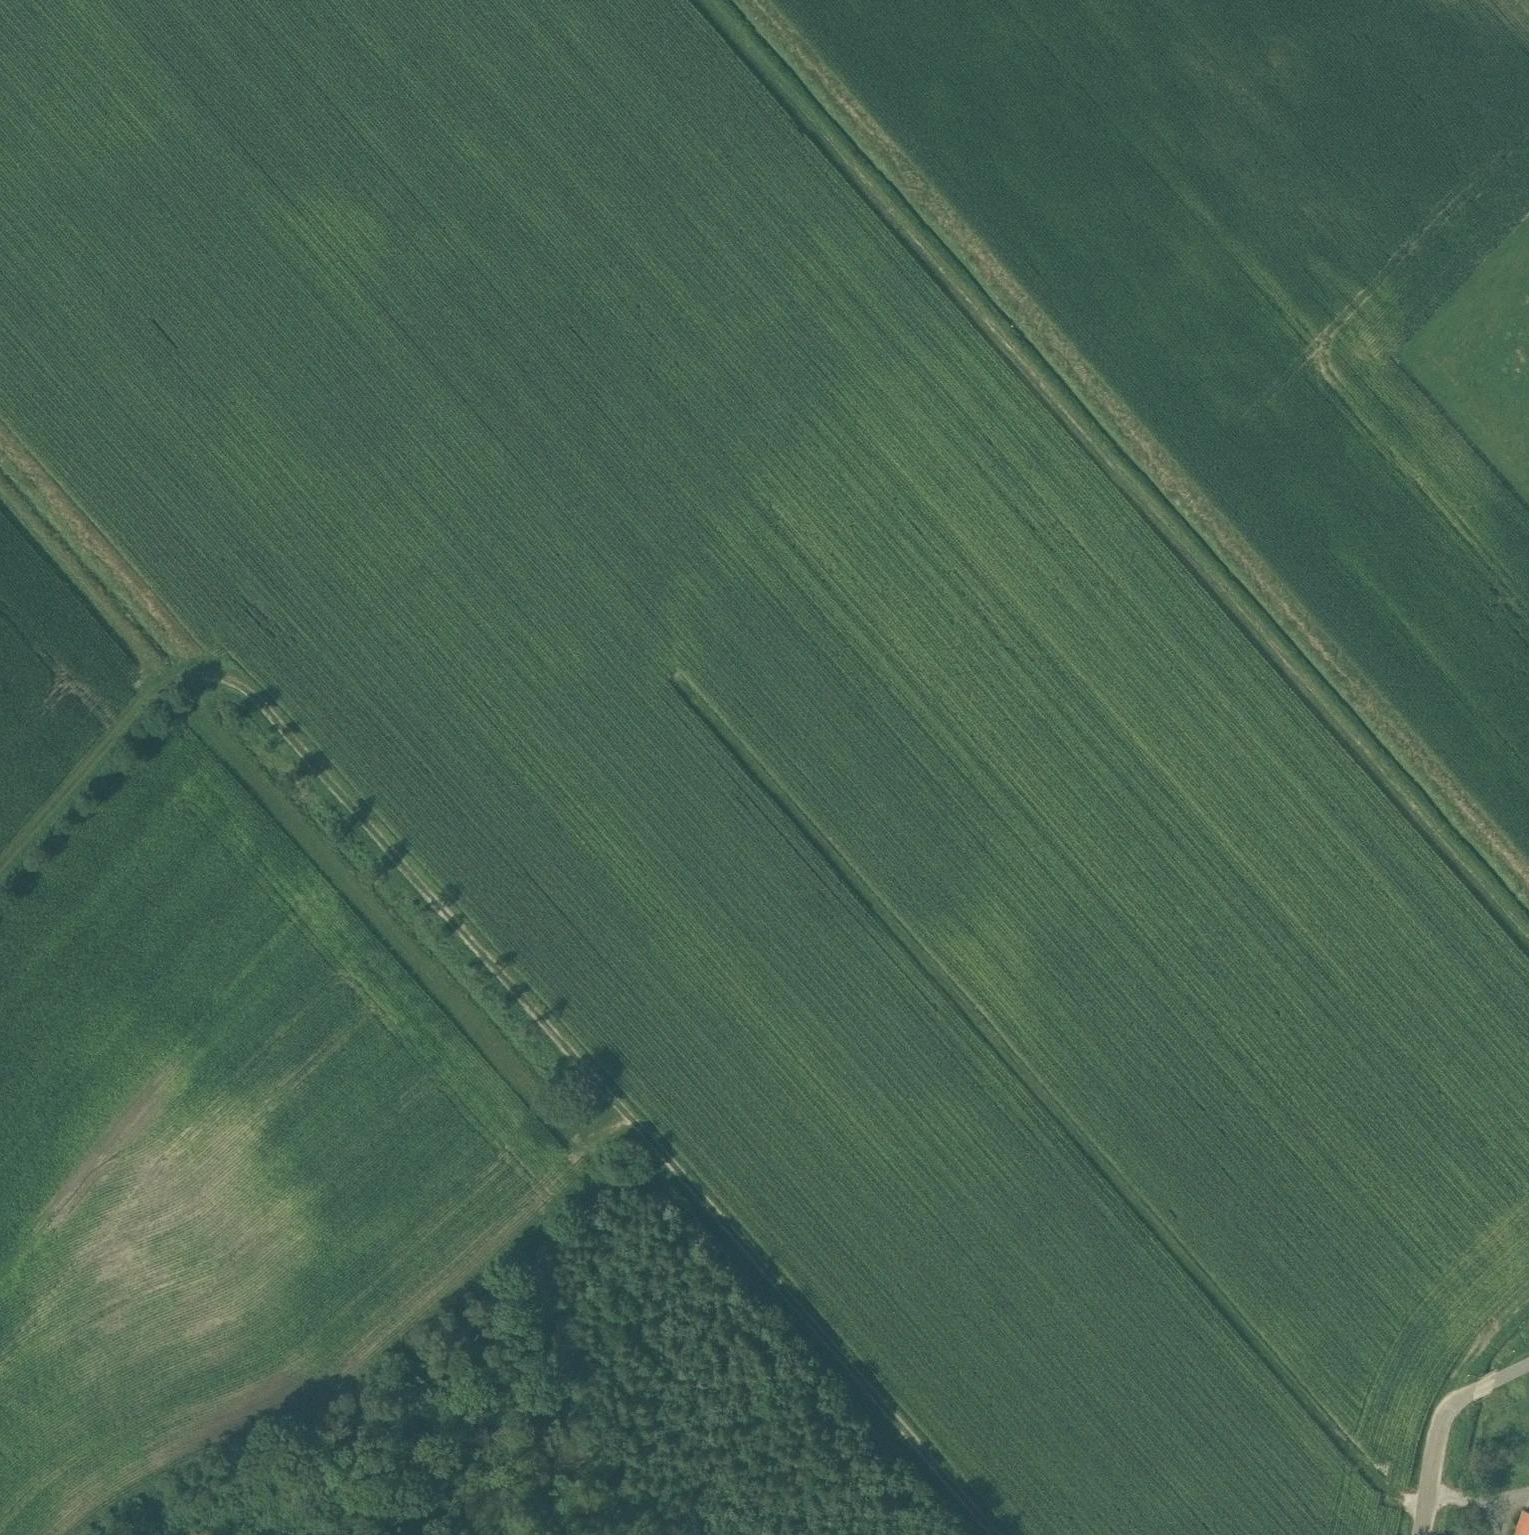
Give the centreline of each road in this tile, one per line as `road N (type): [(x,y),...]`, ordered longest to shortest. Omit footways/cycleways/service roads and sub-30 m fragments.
road 1 (track): [(992,1534),(204,651),(0,886)]
road 2 (unclassified): [(1528,1366),(1457,1402),(1445,1424),(1426,1534)]

